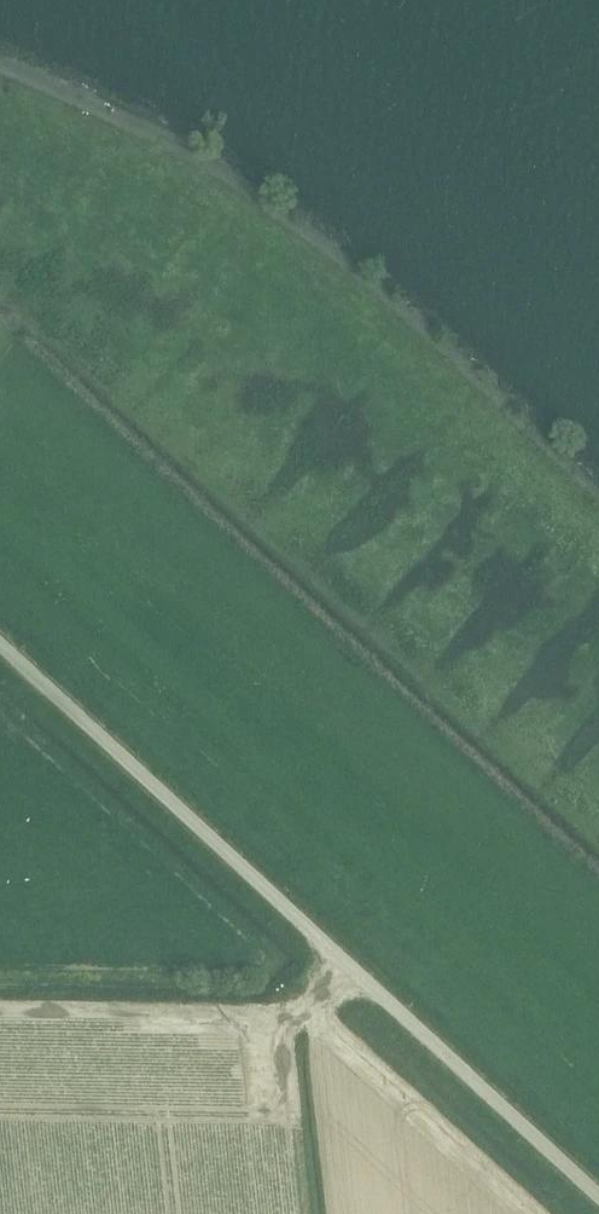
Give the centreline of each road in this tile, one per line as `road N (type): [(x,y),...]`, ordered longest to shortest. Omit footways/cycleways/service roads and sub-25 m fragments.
road 1 (unclassified): [(598,1208),(0,652)]
road 2 (track): [(0,533),(598,1085)]

